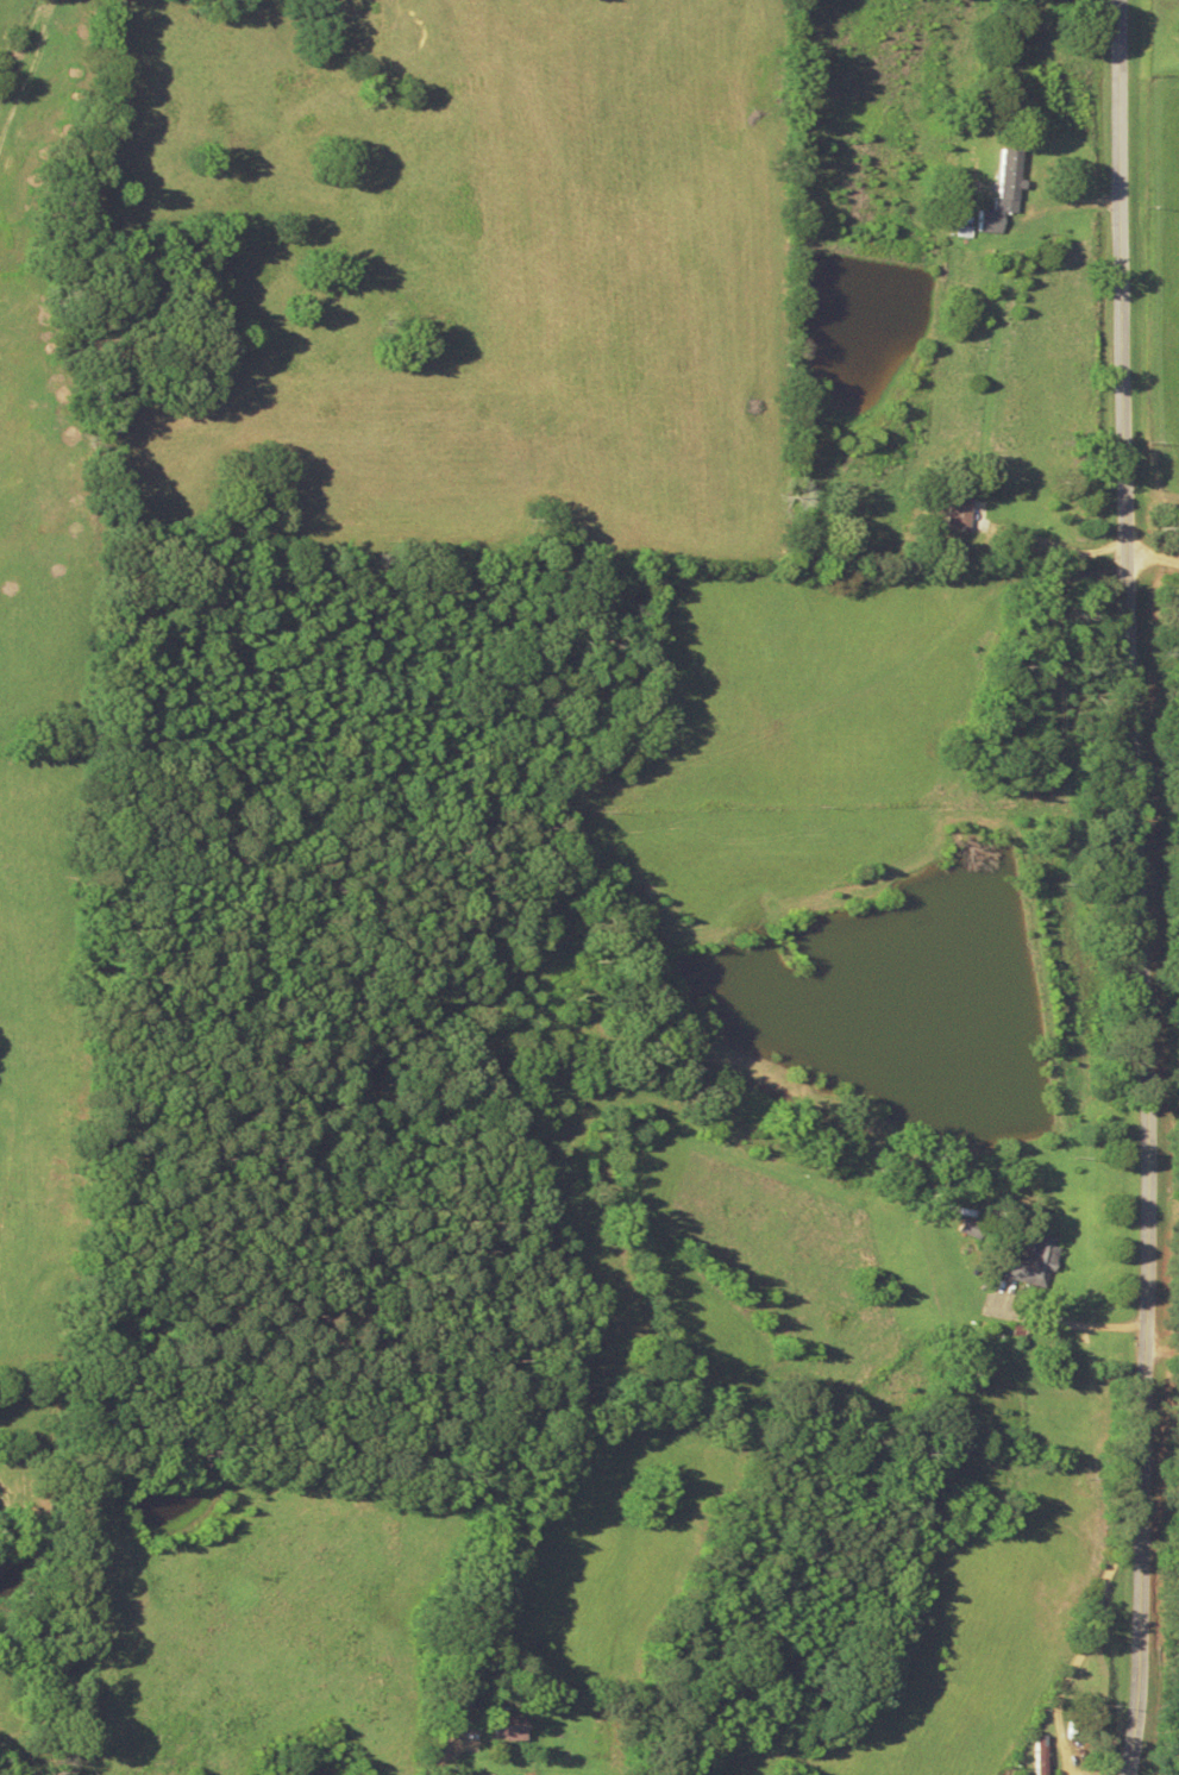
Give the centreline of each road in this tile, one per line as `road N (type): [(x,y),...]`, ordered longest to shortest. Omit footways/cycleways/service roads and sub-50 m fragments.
road 1 (residential): [(1085,1774),(1102,1707),(1089,0)]
road 2 (residential): [(1095,798),(763,786),(691,834),(632,987),(608,1166),(608,1319)]

